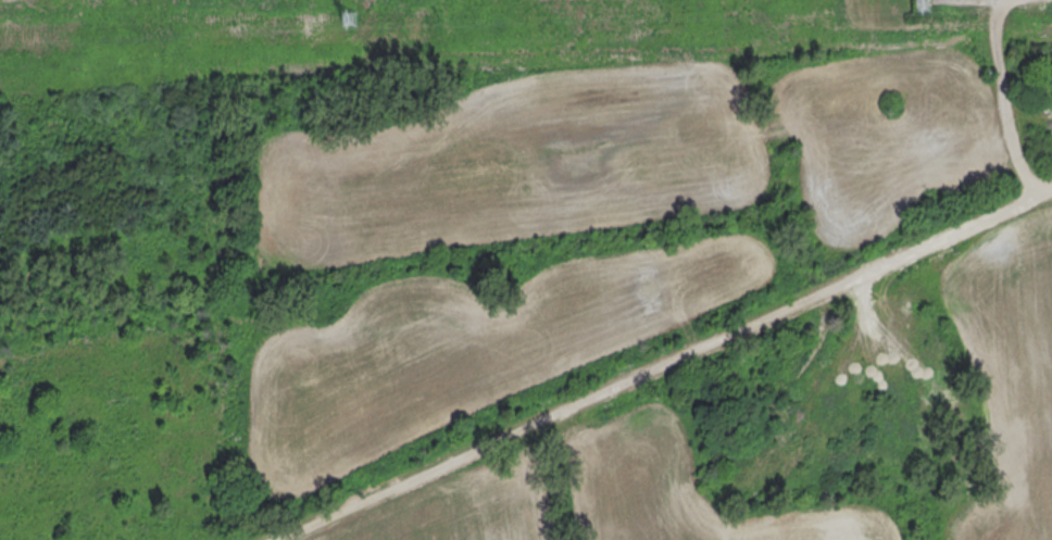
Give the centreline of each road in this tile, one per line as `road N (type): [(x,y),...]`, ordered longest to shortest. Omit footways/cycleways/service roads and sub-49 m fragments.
road 1 (residential): [(1051,191),(290,539)]

